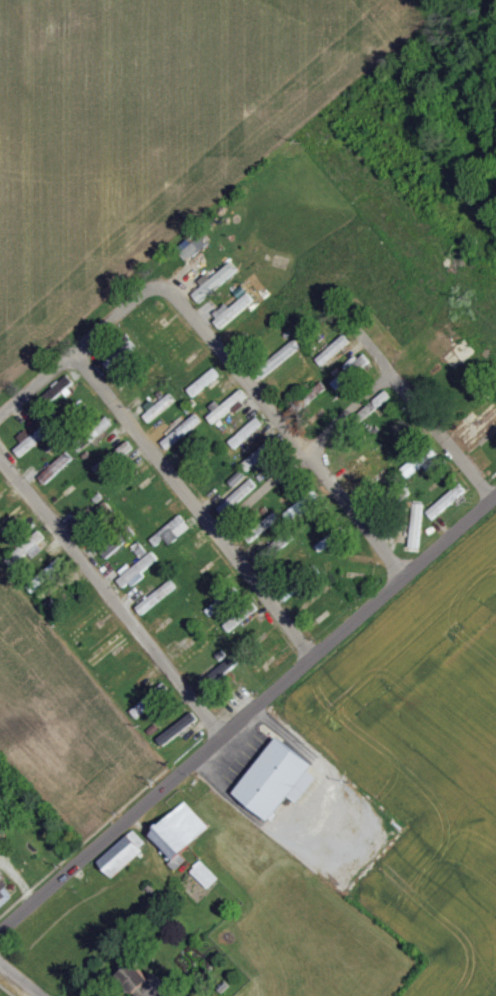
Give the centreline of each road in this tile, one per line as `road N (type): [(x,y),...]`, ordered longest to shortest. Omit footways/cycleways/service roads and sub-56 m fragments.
road 1 (residential): [(0,416),(149,290),(180,298),(404,577)]
road 2 (residential): [(495,500),(394,377),(215,529)]
road 3 (residential): [(315,658),(75,354)]
road 4 (tertiary): [(223,736),(495,499)]
road 5 (residential): [(223,736),(0,457)]
road 6 (tertiary): [(0,930),(223,736)]

